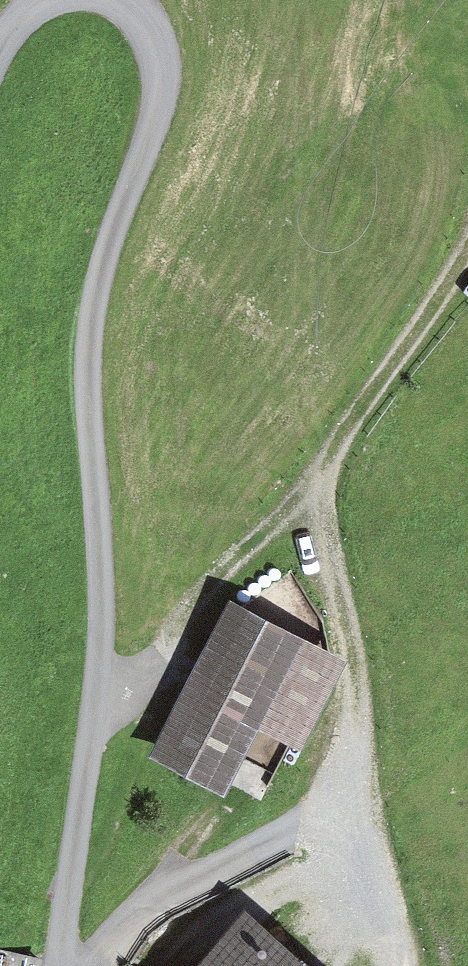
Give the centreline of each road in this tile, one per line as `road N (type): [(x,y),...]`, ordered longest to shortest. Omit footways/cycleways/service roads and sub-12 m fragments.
road 1 (track): [(60,965),(102,645),(89,345),(113,235),(160,95),(150,31),(121,0)]
road 2 (track): [(87,965),(123,924),(327,805),(343,783),(356,724),(352,642),(319,532),(322,482),(339,439),(467,239)]
road 3 (track): [(92,724),(279,509),(322,482)]

